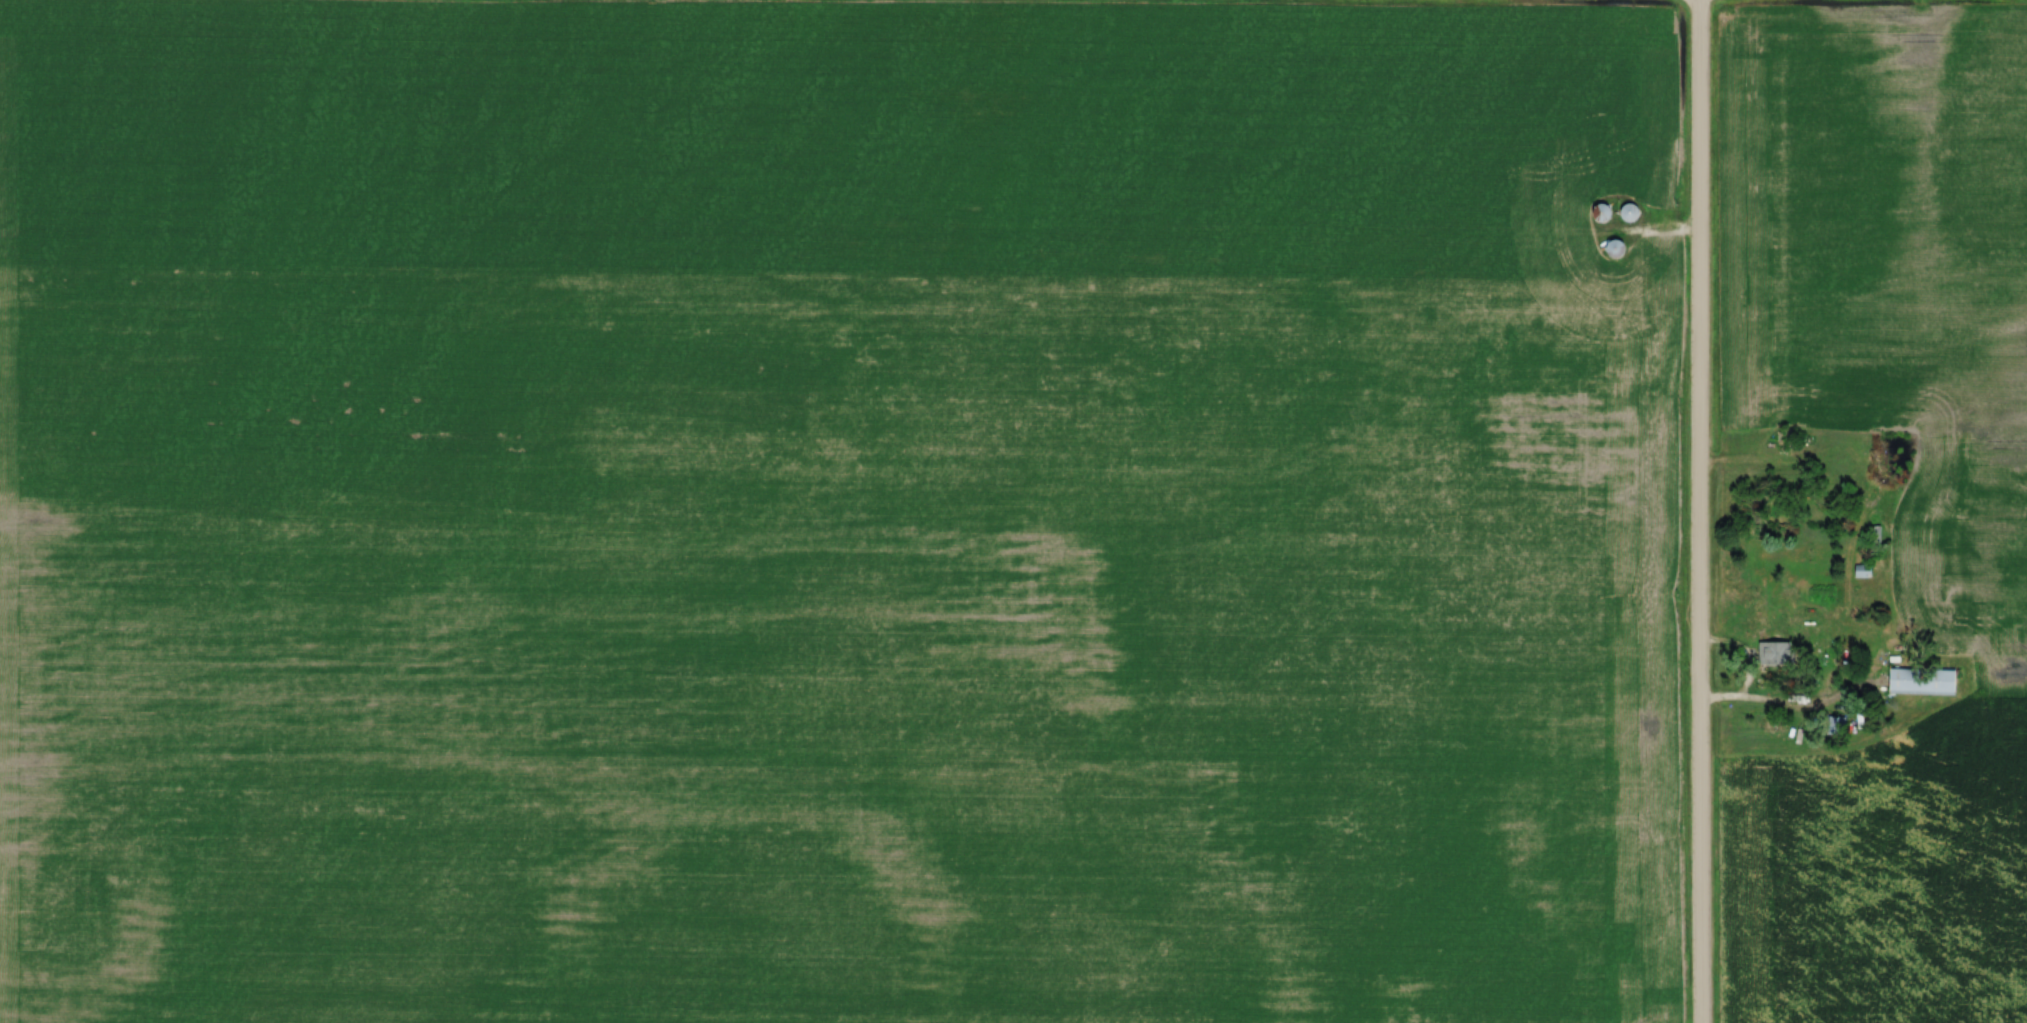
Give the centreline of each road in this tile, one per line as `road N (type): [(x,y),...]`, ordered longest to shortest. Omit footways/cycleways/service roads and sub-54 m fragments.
road 1 (tertiary): [(1698,1022),(1697,0)]

